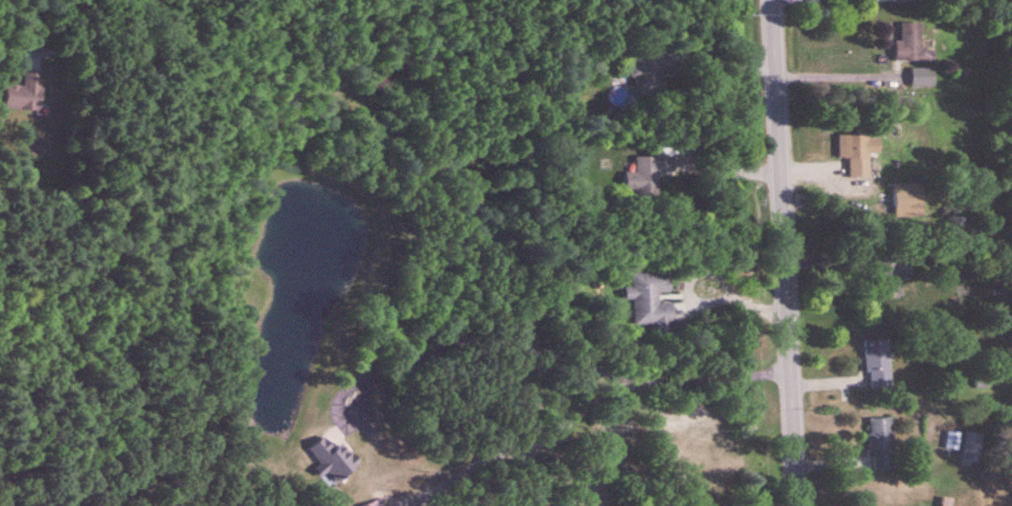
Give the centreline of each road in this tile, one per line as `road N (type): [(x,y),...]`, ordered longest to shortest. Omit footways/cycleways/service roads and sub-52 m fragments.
road 1 (tertiary): [(796,505),(774,0)]

